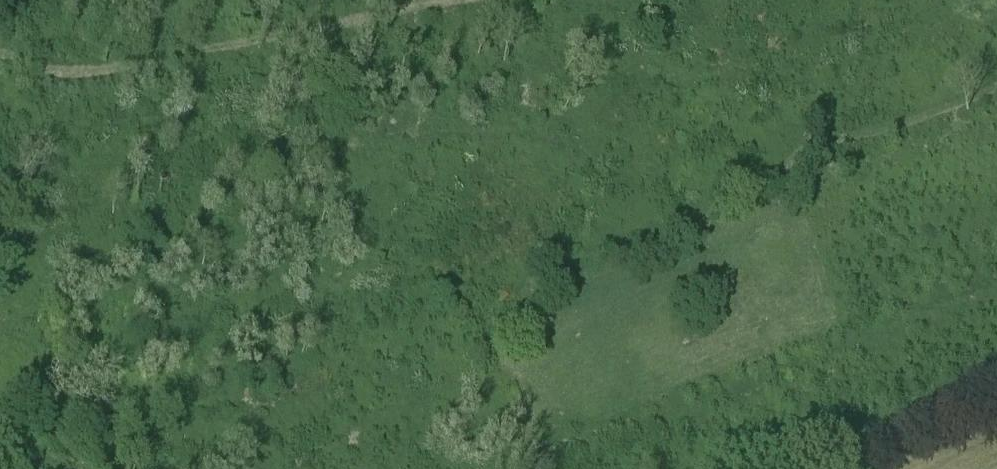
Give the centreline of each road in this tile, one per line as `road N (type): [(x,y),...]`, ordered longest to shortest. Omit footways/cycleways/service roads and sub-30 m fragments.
road 1 (track): [(996,86),(900,124),(731,153),(448,127),(343,152)]
road 2 (track): [(0,56),(48,74),(113,69),(454,0)]
road 3 (track): [(836,468),(996,389)]
road 4 (track): [(819,143),(713,212)]

